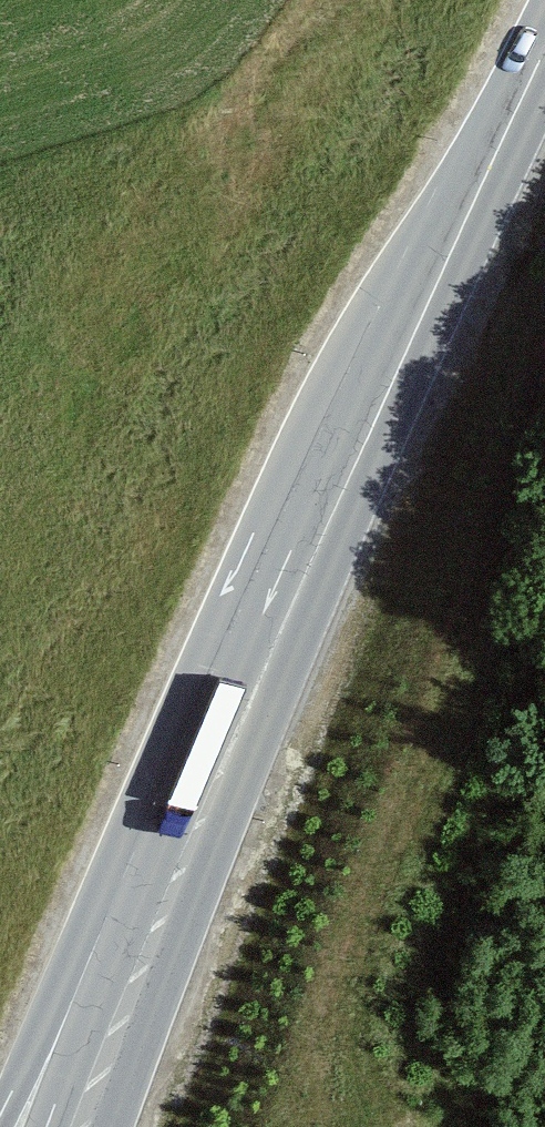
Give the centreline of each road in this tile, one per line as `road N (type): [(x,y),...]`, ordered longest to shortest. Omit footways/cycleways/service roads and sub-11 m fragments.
road 1 (tertiary): [(428,313),(314,420),(26,1083),(0,1126)]
road 2 (primary): [(428,313),(226,752),(81,1126)]
road 3 (primary): [(544,58),(428,313)]

